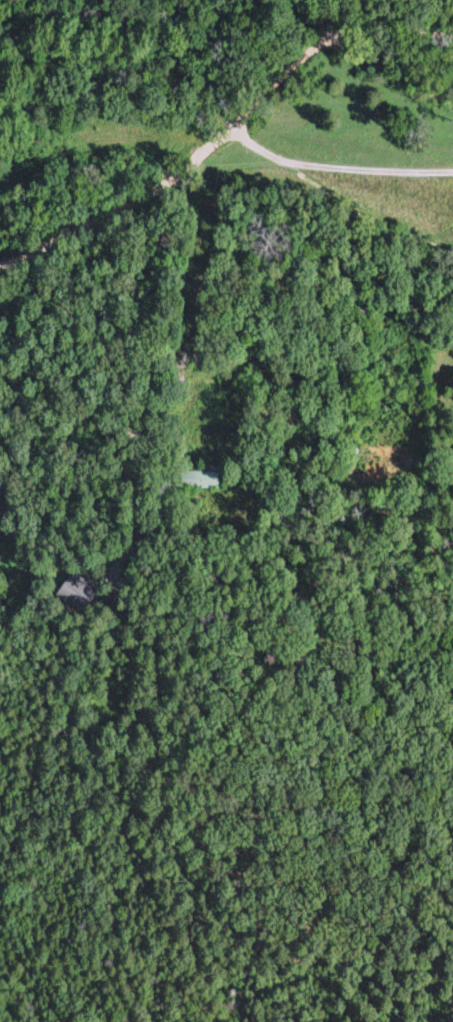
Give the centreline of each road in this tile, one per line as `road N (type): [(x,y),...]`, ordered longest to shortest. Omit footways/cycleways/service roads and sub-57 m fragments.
road 1 (residential): [(0,291),(54,269),(75,237),(158,187),(330,33),(452,28)]
road 2 (residential): [(342,237),(315,211),(158,187)]
road 3 (residential): [(452,353),(363,318),(342,237)]

